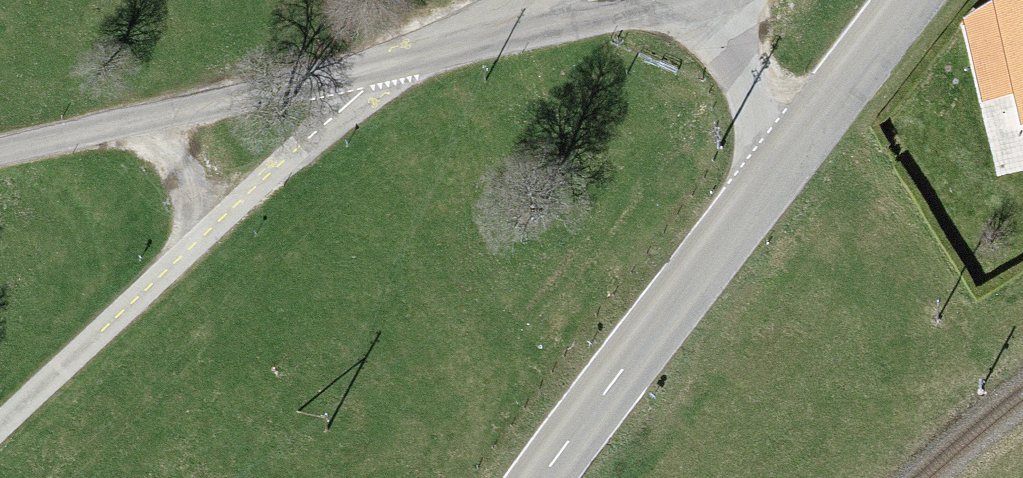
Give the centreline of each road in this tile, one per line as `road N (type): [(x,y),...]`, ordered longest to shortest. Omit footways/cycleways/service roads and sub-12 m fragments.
road 1 (primary): [(542,477),(770,178)]
road 2 (unclassified): [(224,217),(0,428)]
road 3 (unclassified): [(377,71),(637,0)]
road 4 (unclassified): [(156,120),(377,71)]
road 5 (primary): [(770,178),(908,0)]
road 6 (unclassified): [(377,71),(224,217)]
road 7 (unclassified): [(708,0),(737,41),(770,178)]
road 8 (unclassified): [(0,154),(156,120)]

